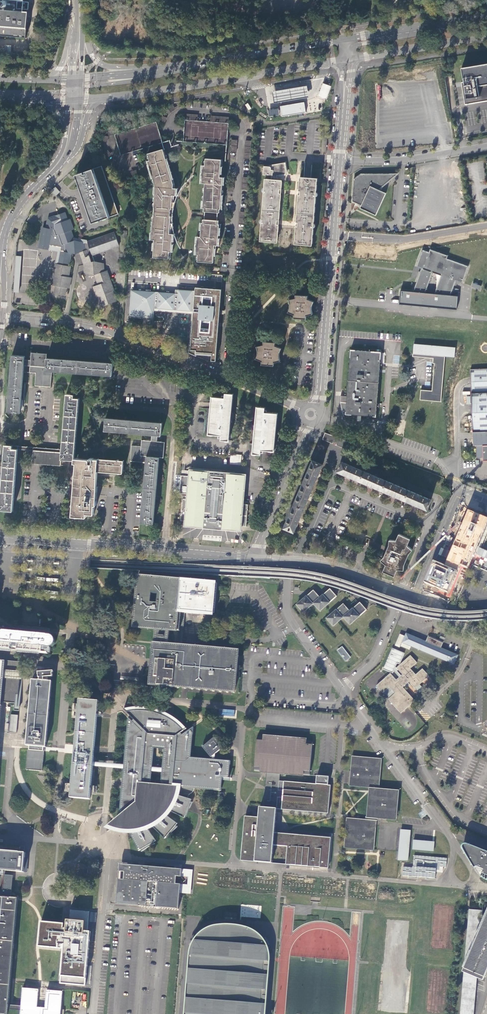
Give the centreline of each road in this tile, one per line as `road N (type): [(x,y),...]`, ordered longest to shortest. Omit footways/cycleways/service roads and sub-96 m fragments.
road 1 (unclassified): [(0,536),(253,559)]
road 2 (unclassified): [(340,160),(312,408)]
road 3 (primary): [(104,98),(349,59)]
road 4 (residential): [(0,317),(115,333),(228,378)]
road 5 (residential): [(400,595),(430,523),(332,482)]
road 6 (primary): [(346,40),(182,67)]
road 7 (unclassified): [(343,692),(286,615),(288,563)]
road 8 (unclassified): [(486,146),(340,160)]
road 9 (primary): [(486,16),(346,40)]
road 10 (primary): [(349,59),(486,37)]
road 11 (unclassified): [(424,804),(343,692)]
road 12 (tertiary): [(182,67),(103,66),(82,28)]
road 13 (unclassified): [(458,488),(411,599)]

